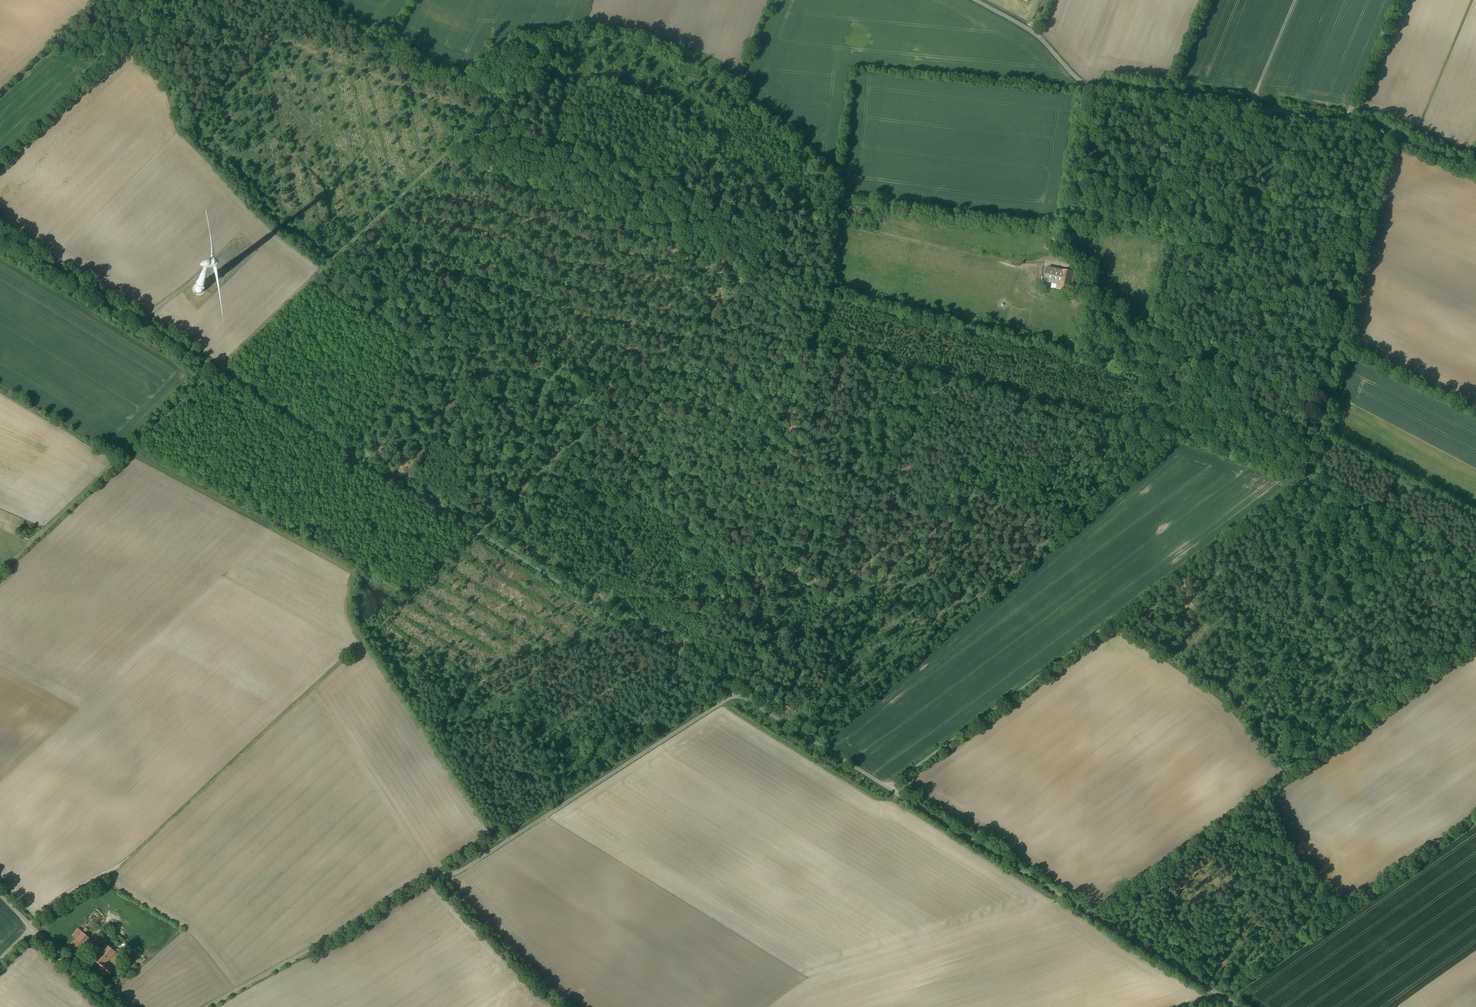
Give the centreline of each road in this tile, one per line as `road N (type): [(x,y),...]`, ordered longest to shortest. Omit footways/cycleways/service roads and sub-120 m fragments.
road 1 (track): [(0,251),(439,527),(726,693)]
road 2 (unclassified): [(203,1006),(418,877),(448,875),(726,693),(884,790)]
road 3 (track): [(483,115),(795,235),(700,323),(439,527)]
road 4 (track): [(206,382),(369,234),(483,115),(280,41),(196,118)]
road 5 (unclassified): [(884,790),(1304,477)]
road 6 (unclassified): [(884,790),(1230,1006)]
road 7 (unclassified): [(1392,137),(1346,339),(1304,477)]
road 8 (track): [(700,323),(366,237)]
road 9 (track): [(1345,121),(1078,79),(1033,30)]
road 10 (unclassified): [(1304,477),(1475,572)]
road 11 (unclassified): [(1392,137),(1345,121),(1396,0)]

